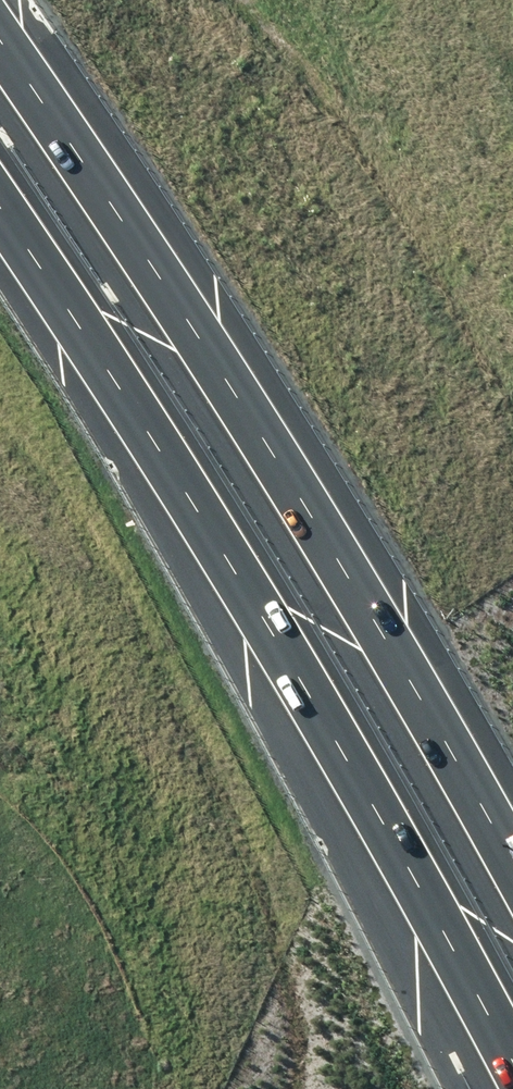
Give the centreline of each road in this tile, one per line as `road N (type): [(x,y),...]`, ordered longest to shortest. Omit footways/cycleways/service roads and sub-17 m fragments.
road 1 (motorway): [(512,1081),(414,879),(0,218)]
road 2 (motorway): [(0,35),(395,650),(512,869)]

